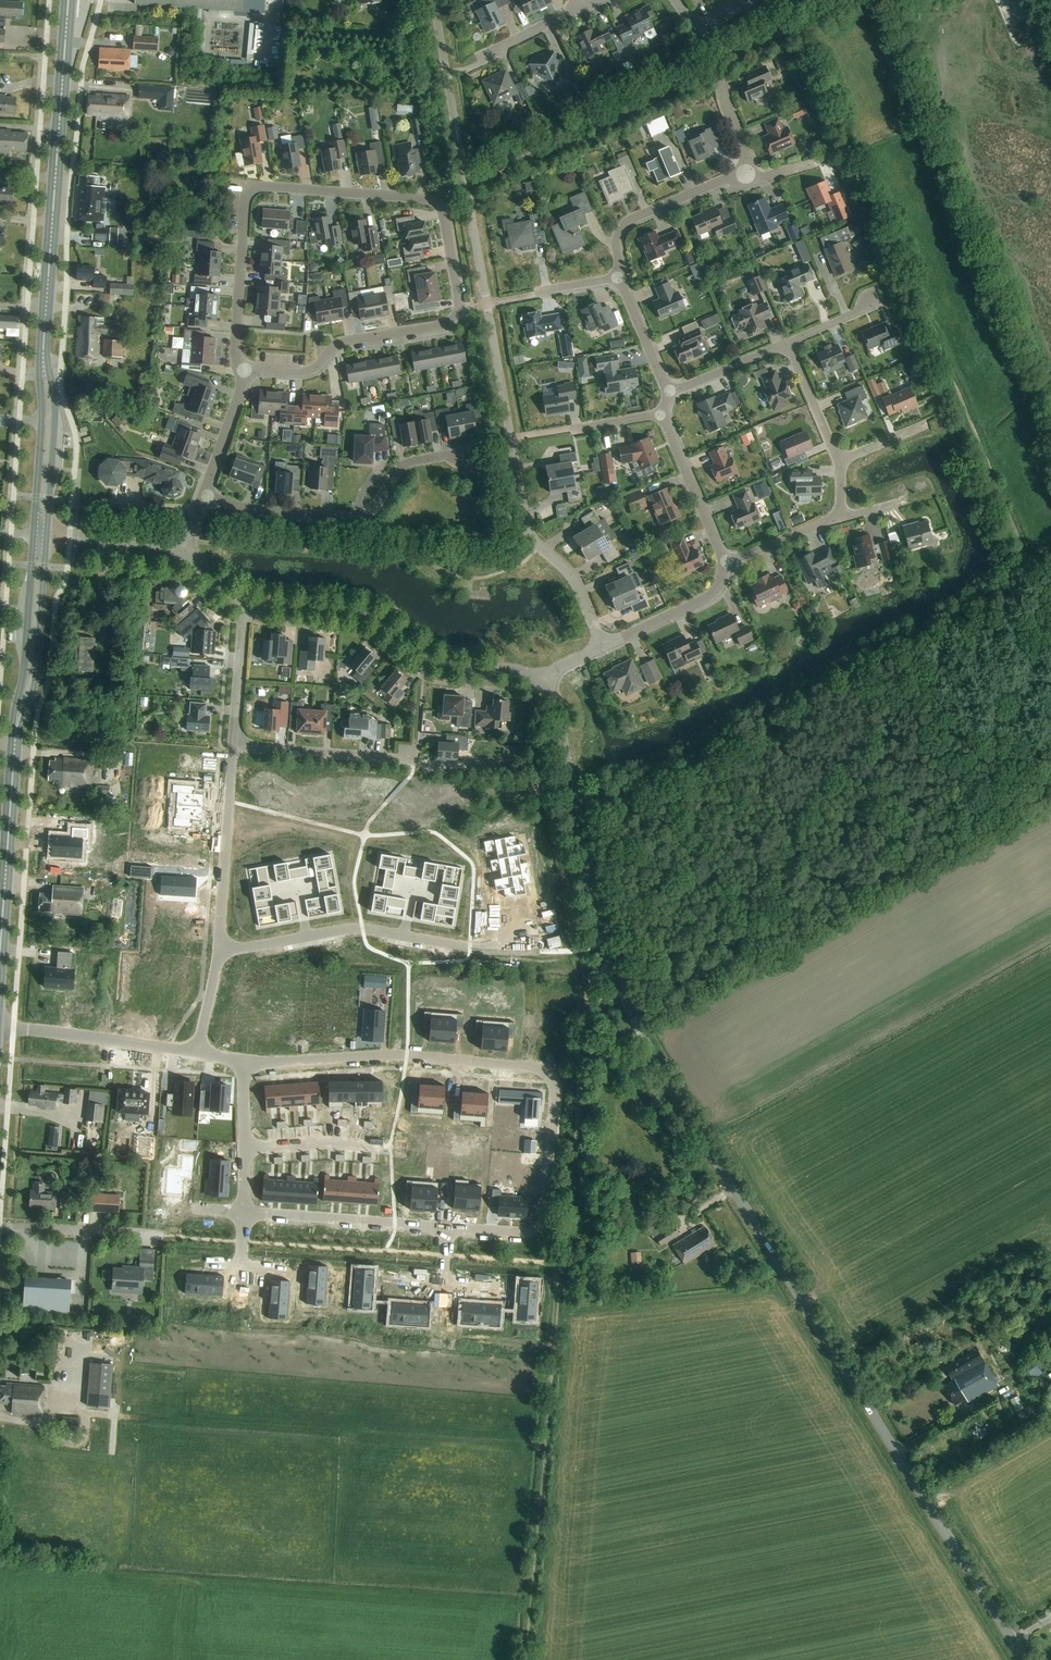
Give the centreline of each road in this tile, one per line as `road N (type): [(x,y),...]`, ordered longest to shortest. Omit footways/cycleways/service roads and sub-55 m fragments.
road 1 (unclassified): [(1022,1659),(641,1033),(605,943),(560,713),(544,677)]
road 2 (track): [(628,1003),(604,996),(585,1008),(528,1659)]
road 3 (residential): [(237,356),(247,186),(435,202),(460,306),(452,322),(346,342),(312,370),(259,369)]
road 4 (unclassified): [(602,646),(580,588),(535,541),(520,500),(434,0)]
road 5 (residential): [(446,1228),(531,1231),(544,1218),(554,1086),(549,1072),(407,1055),(237,1066)]
road 6 (track): [(166,1237),(563,1266)]
road 7 (track): [(801,25),(466,184)]
road 8 (secondary): [(44,343),(69,0)]
road 9 (unclassified): [(544,677),(424,657),(368,615),(244,605)]
road 10 (residential): [(513,951),(362,927),(224,950)]
road 11 (residential): [(204,496),(255,510),(368,516),(411,464),(463,453)]
road 12 (secondary): [(0,953),(16,735)]
road 13 (residential): [(224,950),(231,767),(239,747)]
road 14 (secondary): [(16,735),(35,680),(47,535)]
road 15 (residential): [(244,1213),(446,1228)]
road 16 (secondary): [(33,535),(16,735)]
road 17 (residential): [(0,1026),(194,1053)]
road 18 (secondary): [(47,535),(55,403),(44,343)]
road 19 (secondary): [(44,343),(33,535)]
road 20 (residential): [(619,278),(621,228),(746,174)]
road 21 (residential): [(417,760),(239,747)]
road 22 (residential): [(724,564),(661,414)]
road 23 (residential): [(746,174),(697,26)]
road 24 (residential): [(602,646),(701,600),(719,584),(724,564)]
road 25 (residential): [(239,747),(244,605)]
road 26 (residential): [(245,1149),(382,1146)]
road 27 (unclassified): [(181,545),(47,535)]
road 28 (residential): [(841,464),(788,346)]
road 29 (residential): [(669,392),(788,346)]
road 30 (residential): [(669,392),(619,278)]
road 31 (residential): [(724,564),(838,517)]

